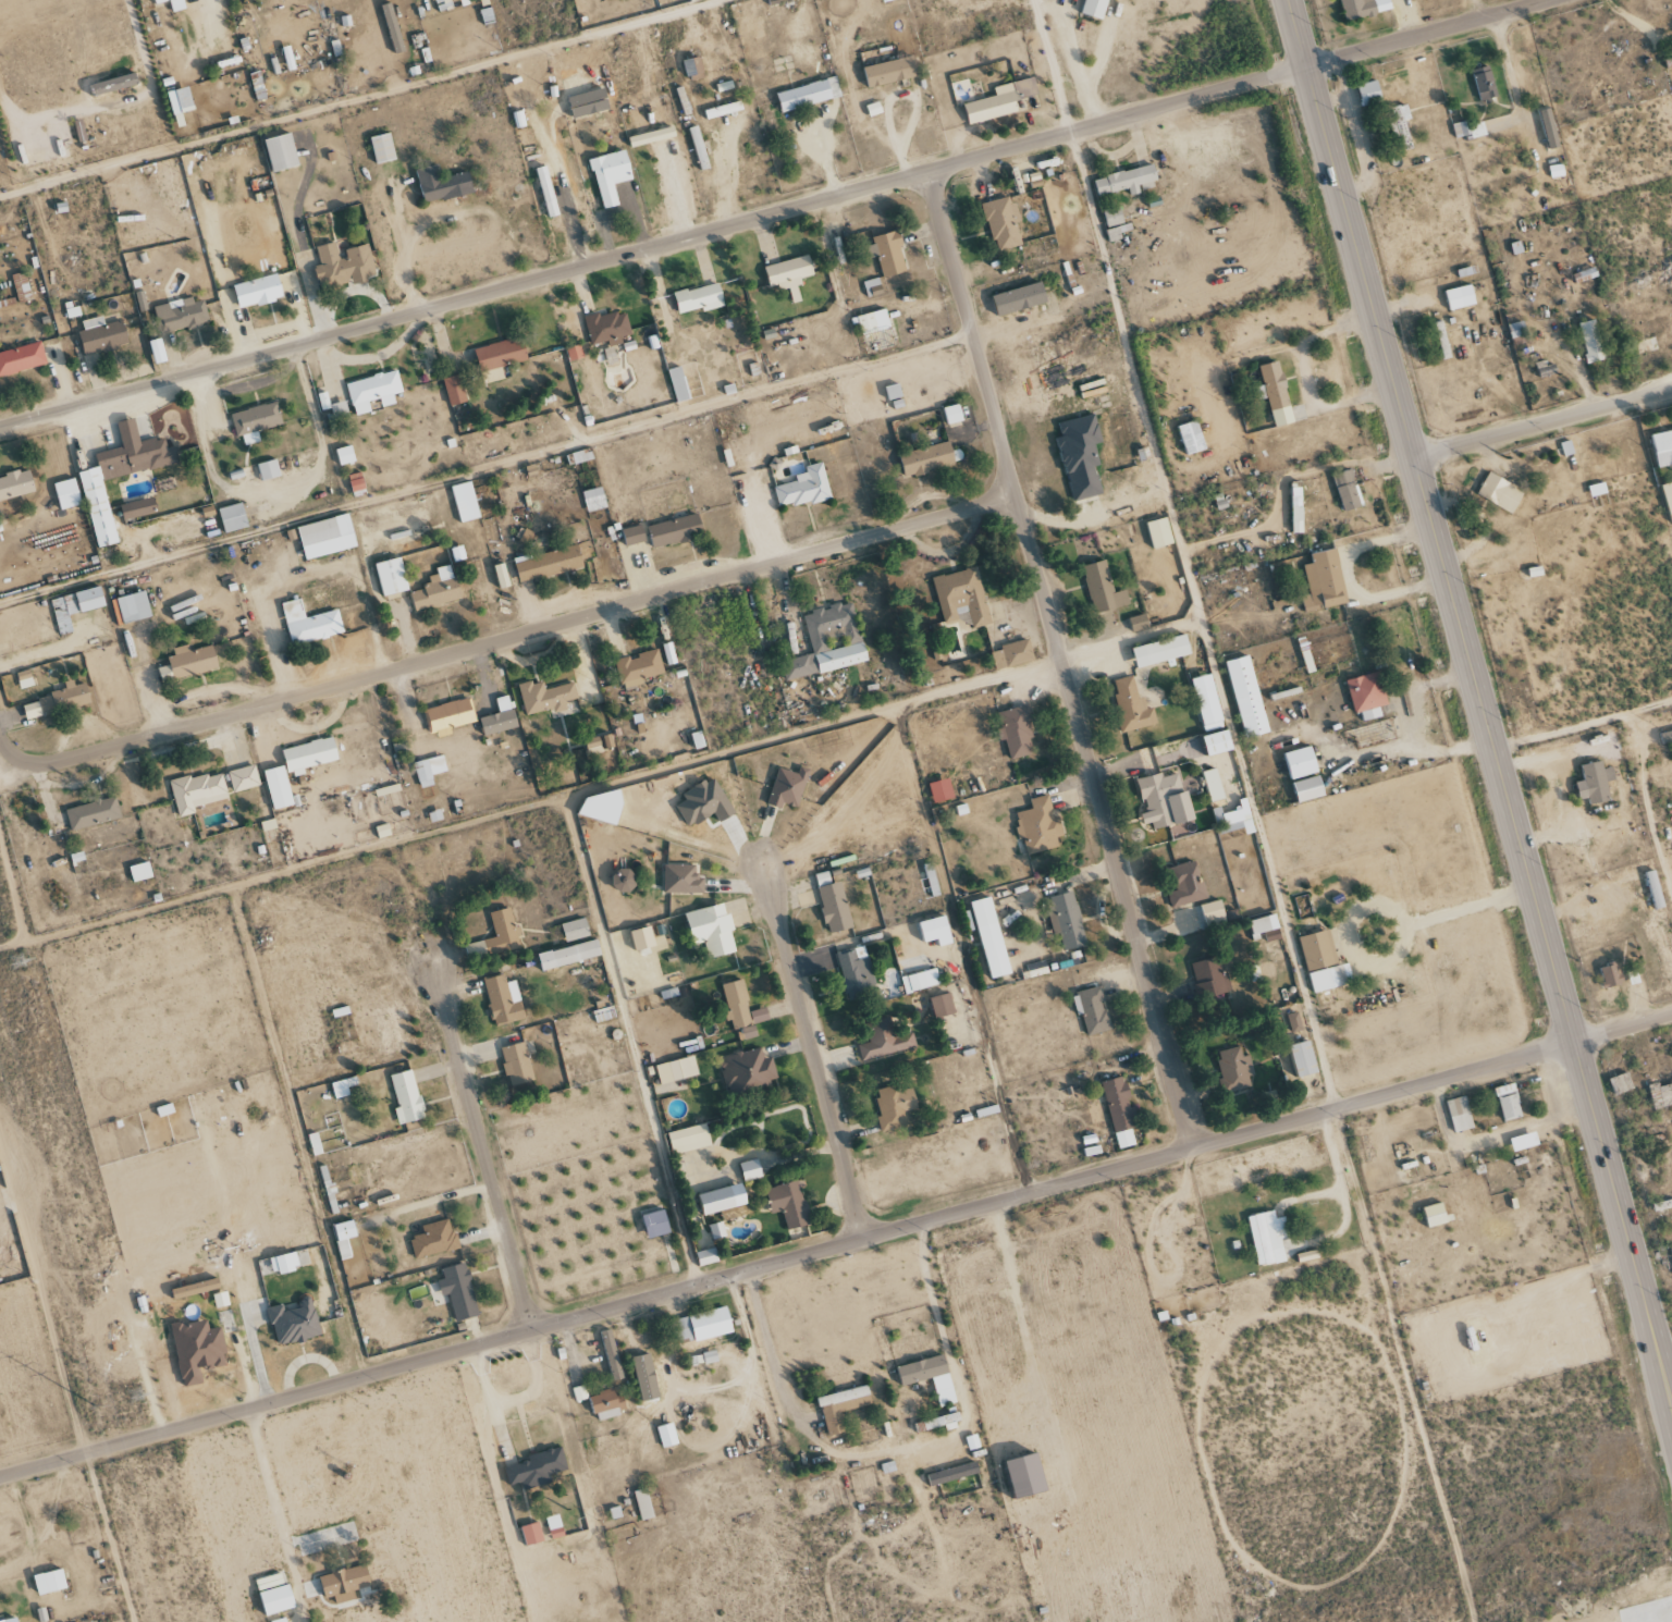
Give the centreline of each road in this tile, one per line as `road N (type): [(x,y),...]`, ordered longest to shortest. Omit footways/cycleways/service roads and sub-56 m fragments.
road 1 (residential): [(1671,1016),(0,1478)]
road 2 (tertiary): [(1541,0),(0,425)]
road 3 (secondary): [(1671,1391),(1291,0)]
road 4 (residential): [(0,740),(23,762),(72,761),(1013,500)]
road 5 (residential): [(925,170),(1189,1150)]
road 6 (residential): [(427,936),(528,1330)]
road 7 (residential): [(757,852),(861,1241)]
road 8 (residential): [(1671,389),(1416,459)]
road 9 (track): [(1036,1192),(1102,1412)]
road 10 (track): [(1353,1104),(1438,1310)]
road 11 (track): [(1532,880),(1347,927)]
road 12 (track): [(87,1453),(133,1621)]
road 13 (track): [(1502,773),(1349,811)]

